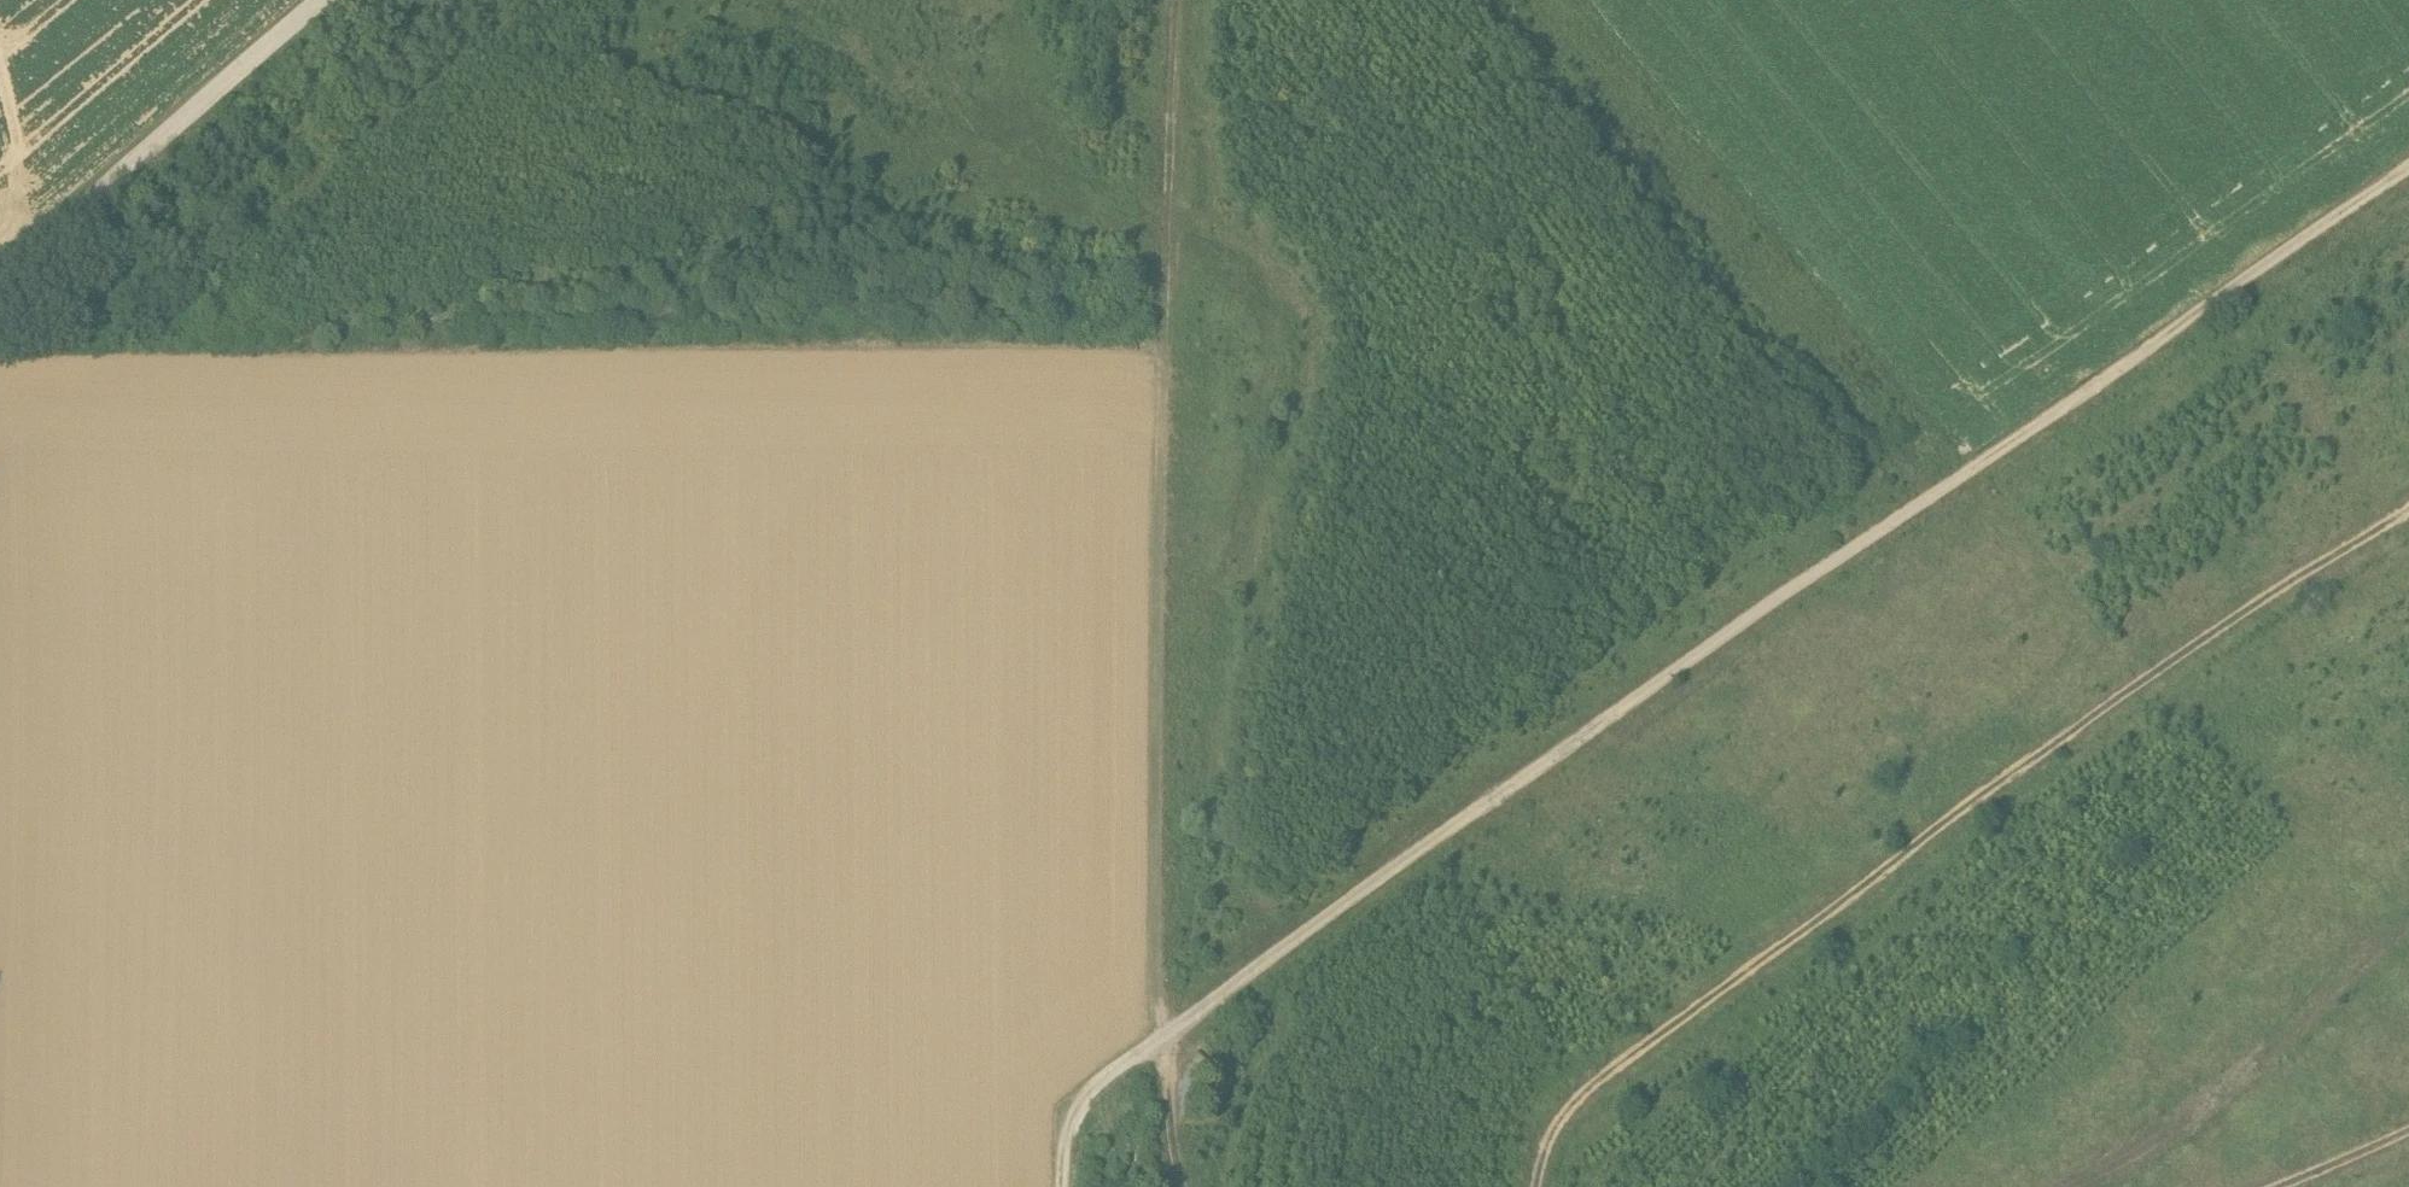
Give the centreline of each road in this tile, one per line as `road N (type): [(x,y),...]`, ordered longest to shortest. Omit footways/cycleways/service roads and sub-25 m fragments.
road 1 (track): [(1064,1186),(1076,1121),(1105,1084),(2408,168)]
road 2 (track): [(1174,1037),(1154,986),(1154,927),(1175,0)]
road 3 (track): [(0,270),(325,0)]
road 4 (track): [(1163,1044),(1163,1125),(1177,1186)]

